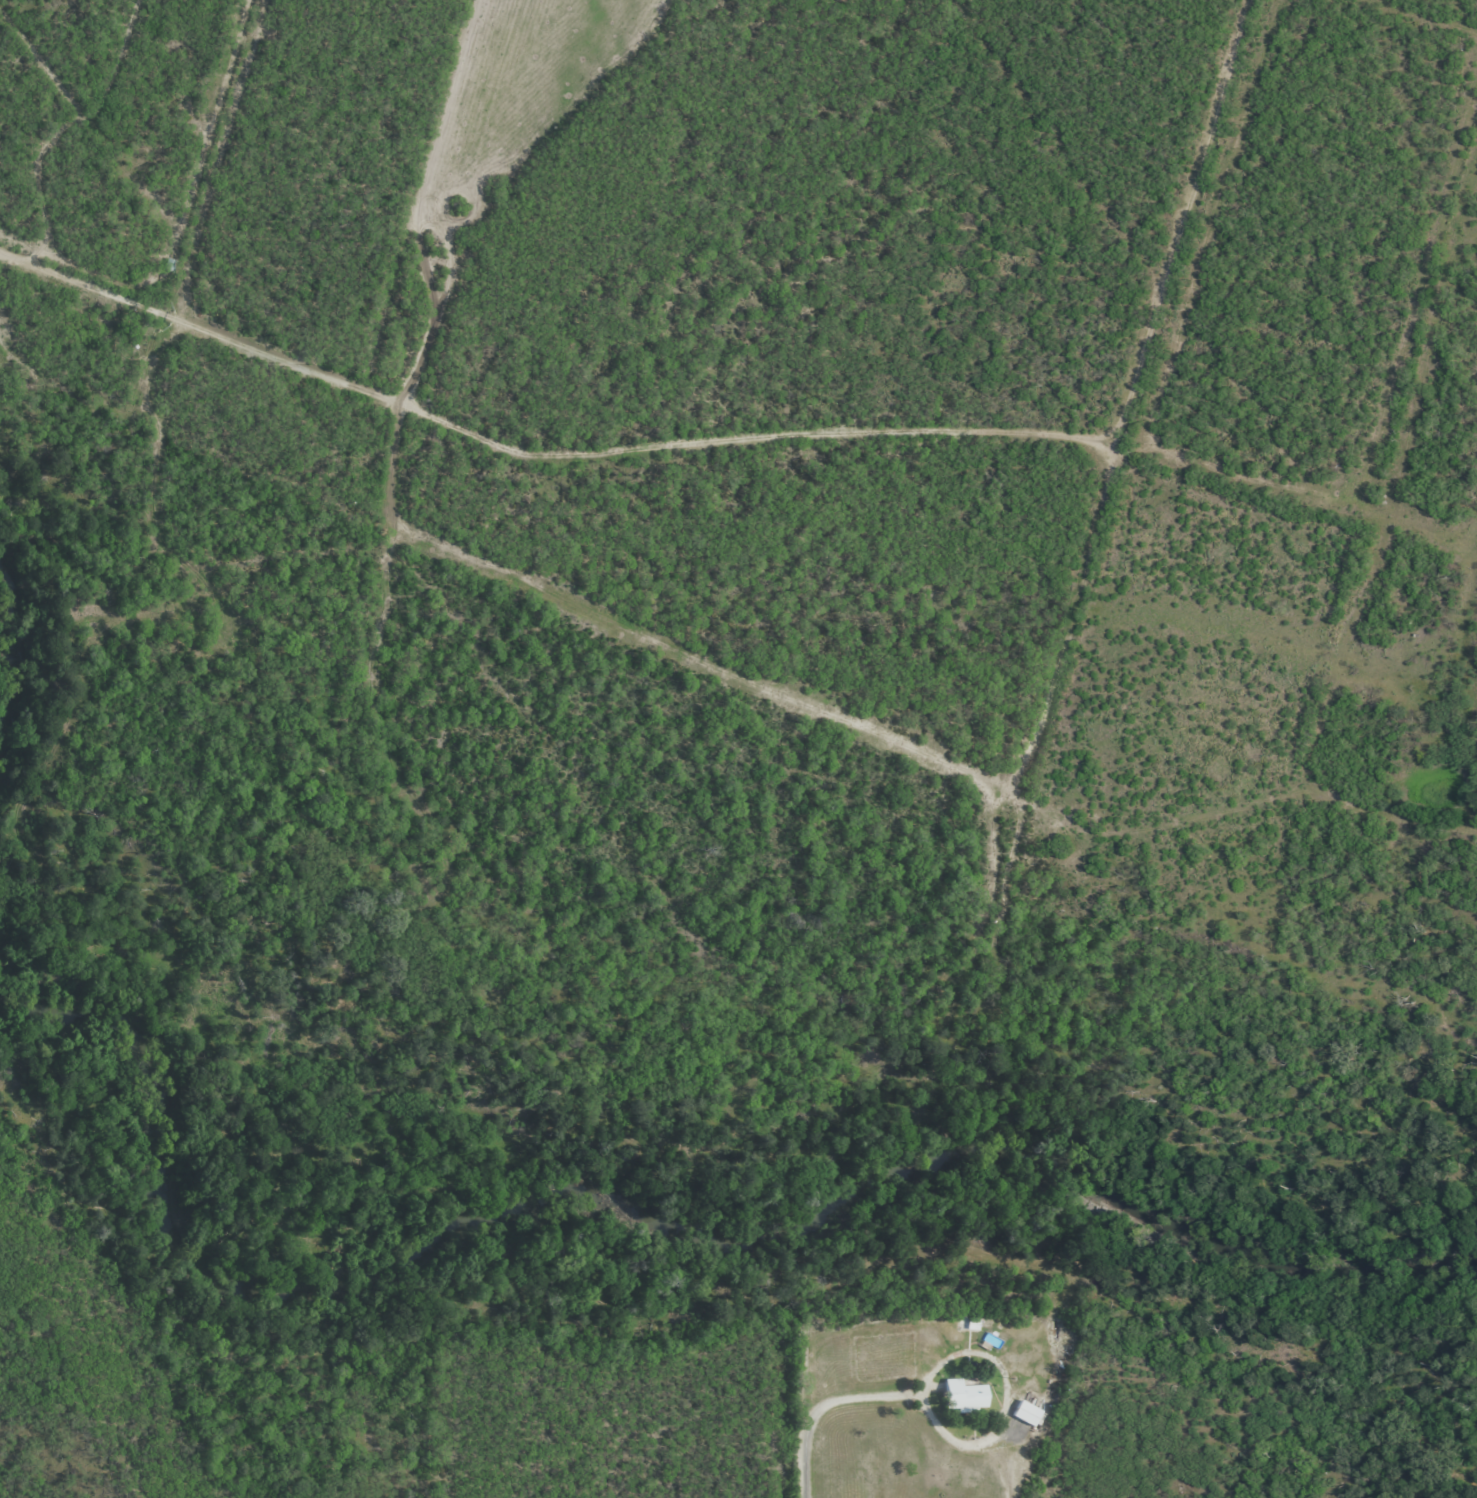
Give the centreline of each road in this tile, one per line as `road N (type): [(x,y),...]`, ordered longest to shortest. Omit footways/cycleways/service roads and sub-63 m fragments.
road 1 (track): [(397,404),(0,248)]

